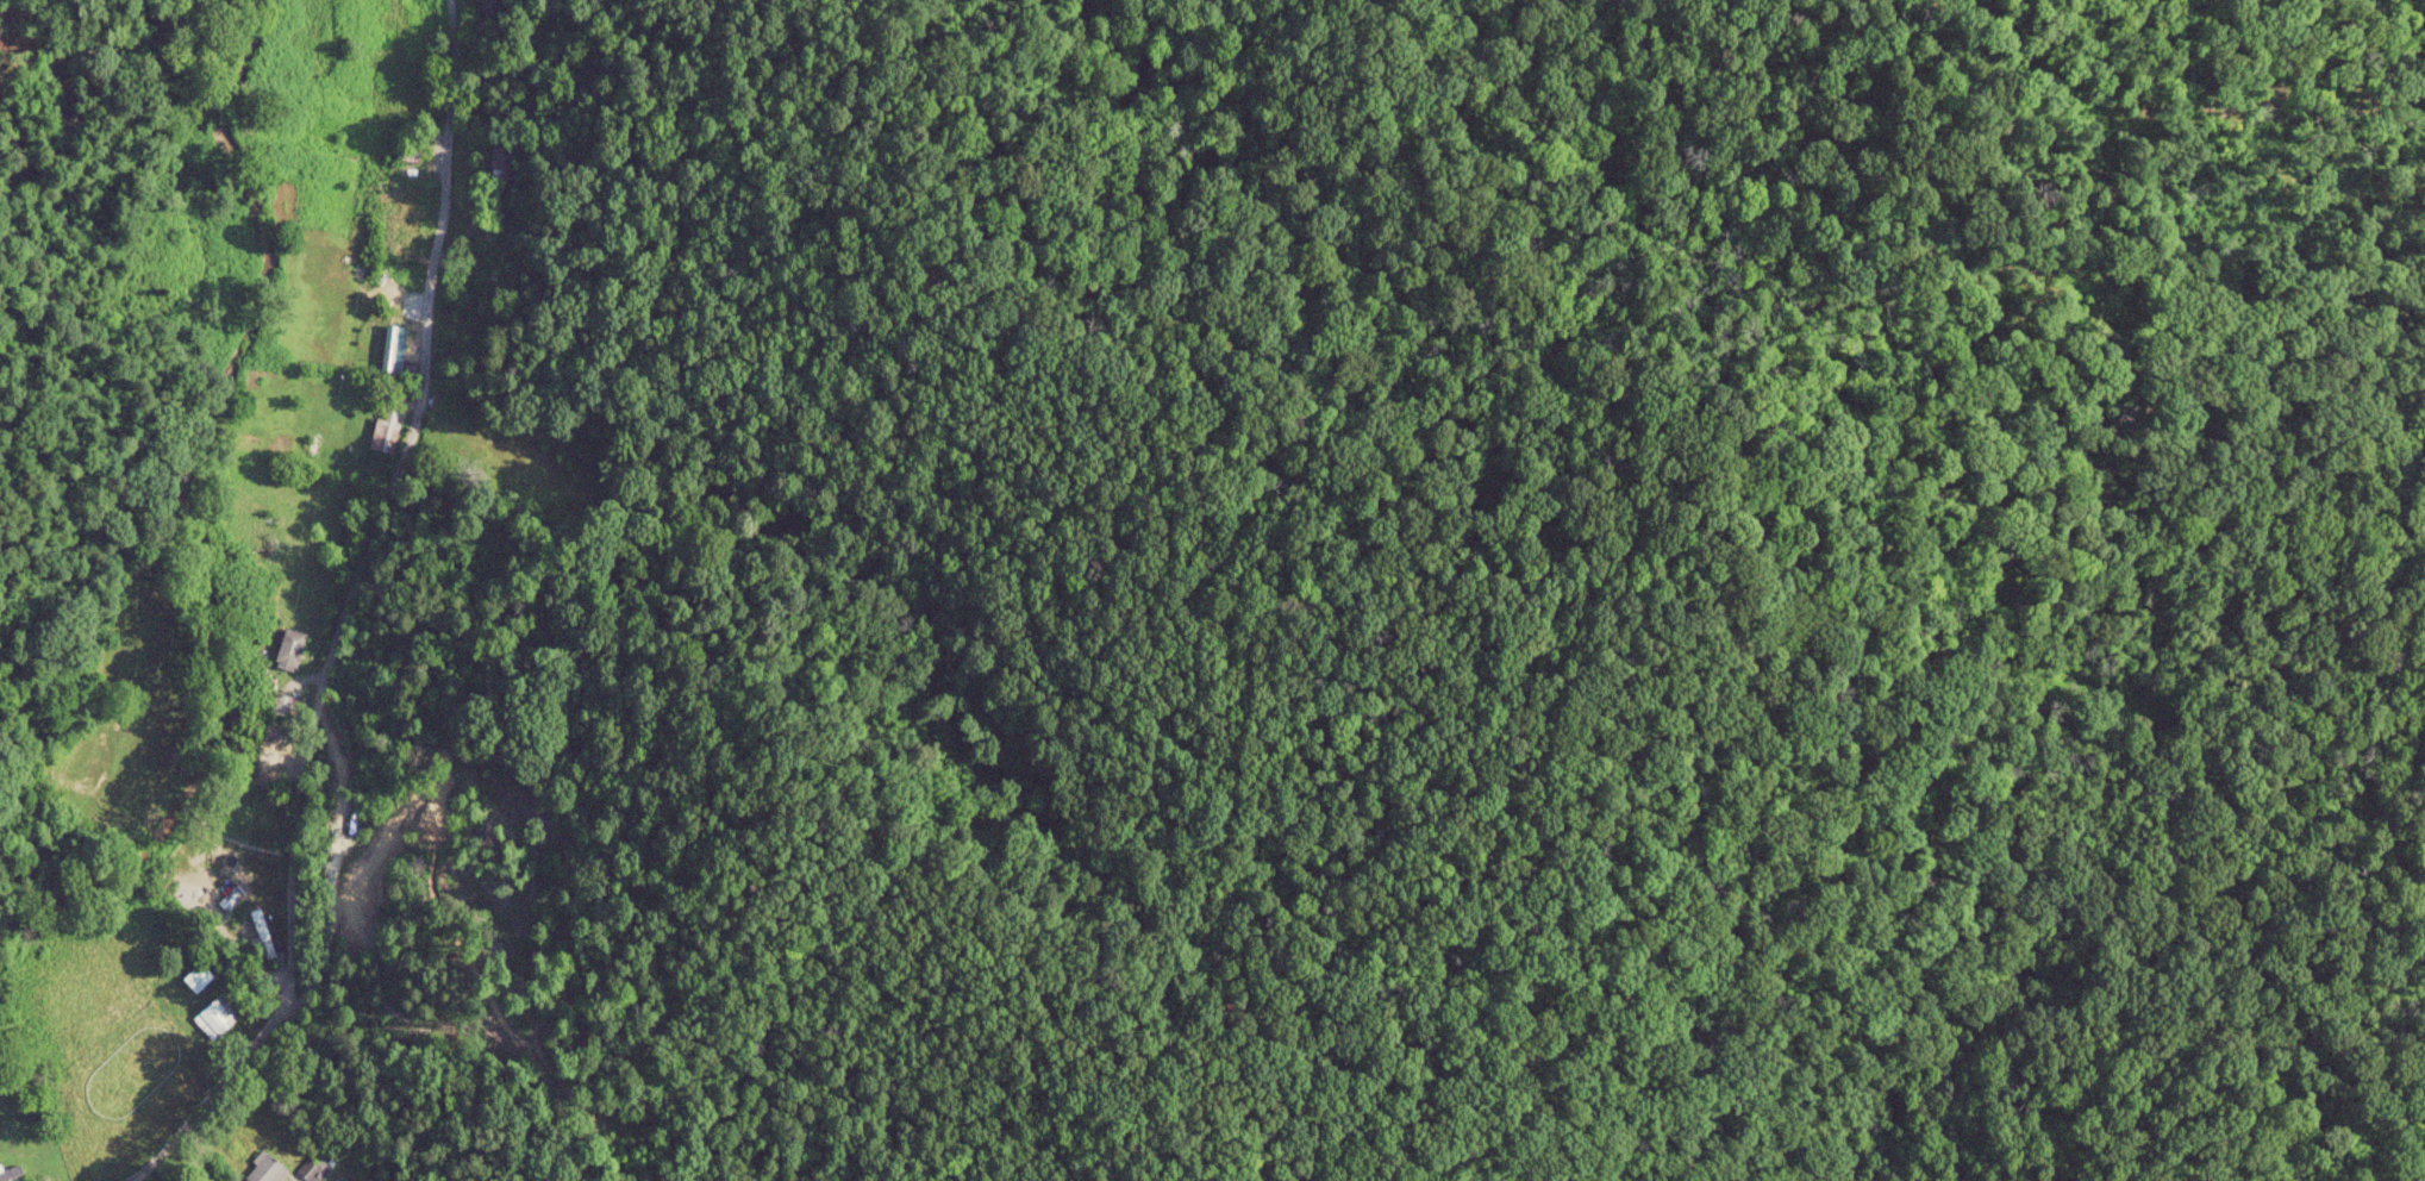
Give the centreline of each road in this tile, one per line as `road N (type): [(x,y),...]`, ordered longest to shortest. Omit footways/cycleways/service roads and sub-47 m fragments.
road 1 (tertiary): [(116,1180),(296,1008),(286,782),(357,546),(425,429),(456,275),(445,0)]

